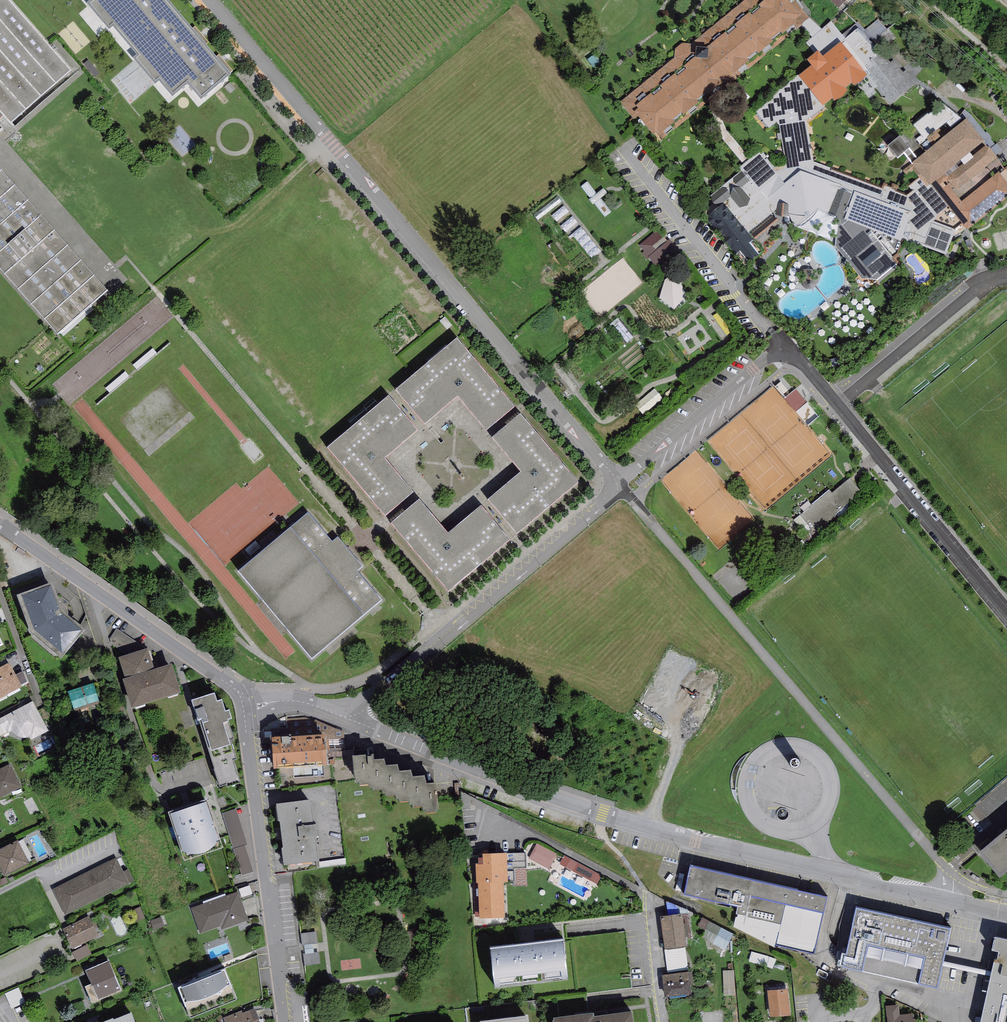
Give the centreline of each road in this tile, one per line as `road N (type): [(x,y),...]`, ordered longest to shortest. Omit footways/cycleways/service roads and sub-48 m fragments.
road 1 (residential): [(1006,911),(615,818),(291,691)]
road 2 (residential): [(620,488),(213,0)]
road 3 (residential): [(291,691),(369,693),(409,669),(620,488)]
road 4 (residential): [(243,692),(284,1021)]
road 5 (residential): [(664,1021),(652,902),(605,868),(485,815)]
road 6 (residential): [(243,692),(0,521)]
road 7 (residential): [(1006,614),(834,404)]
road 8 (residential): [(834,404),(976,280),(1006,271)]
road 9 (residential): [(834,404),(783,349),(703,413)]

